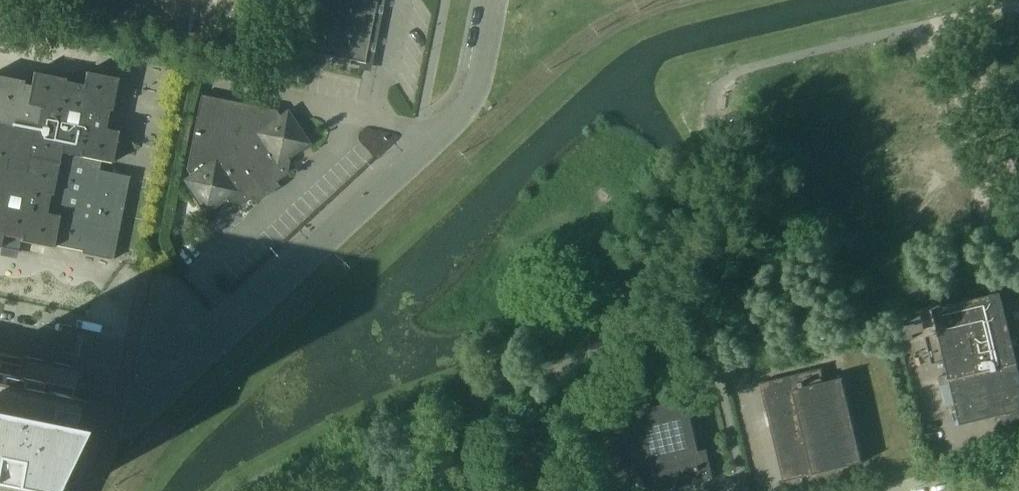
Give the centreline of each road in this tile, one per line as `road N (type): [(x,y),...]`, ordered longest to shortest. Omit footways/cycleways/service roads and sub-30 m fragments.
road 1 (residential): [(0,329),(188,369),(432,141)]
road 2 (residential): [(432,141),(417,126),(210,83)]
road 3 (residential): [(432,141),(472,100),(496,0)]

